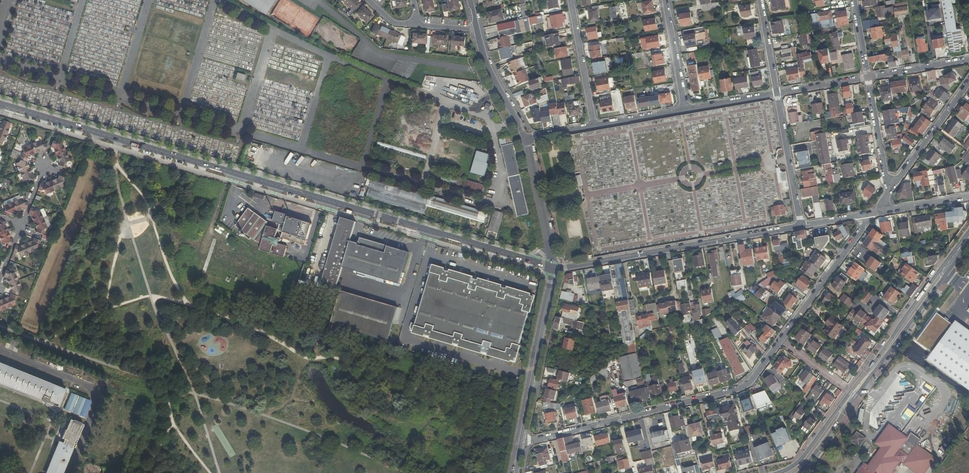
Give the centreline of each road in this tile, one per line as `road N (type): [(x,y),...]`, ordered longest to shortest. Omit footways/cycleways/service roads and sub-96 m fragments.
road 1 (tertiary): [(497,251),(0,101)]
road 2 (tertiary): [(0,108),(497,251)]
road 3 (residential): [(519,441),(739,390),(781,340)]
road 4 (tertiary): [(955,254),(804,454),(776,472)]
road 5 (residential): [(801,226),(554,268)]
road 6 (tertiary): [(797,472),(946,273)]
road 7 (tertiary): [(519,441),(554,268)]
road 8 (residential): [(781,340),(871,214)]
road 9 (residential): [(888,191),(968,82)]
road 10 (residential): [(777,93),(801,226)]
road 11 (residential): [(593,126),(570,0)]

